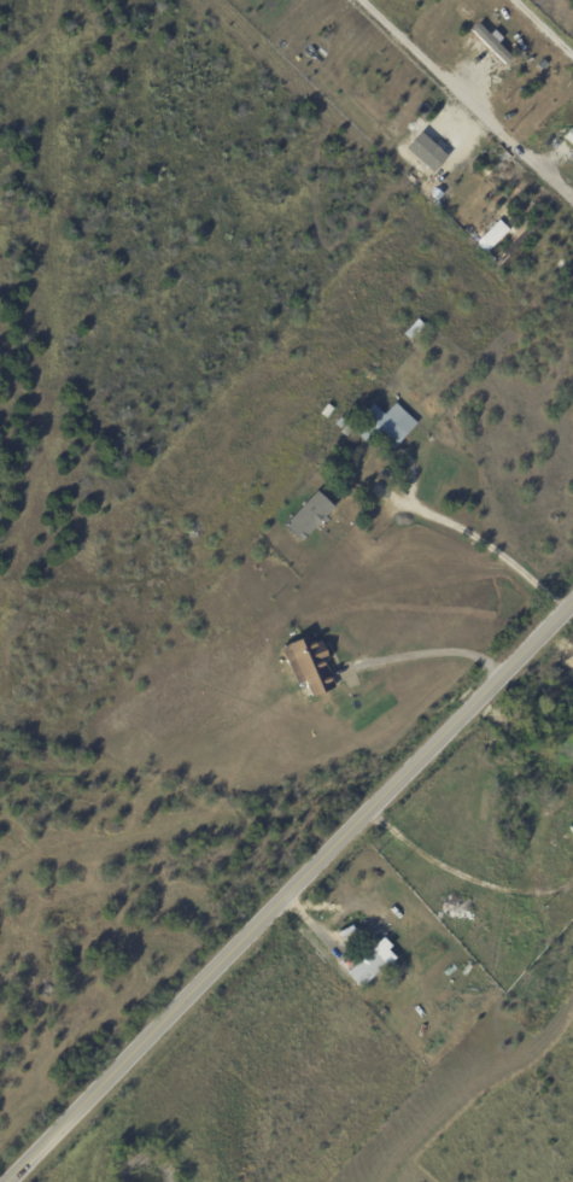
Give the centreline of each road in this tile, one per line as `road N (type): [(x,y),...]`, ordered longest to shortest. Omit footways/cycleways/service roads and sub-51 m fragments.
road 1 (tertiary): [(5,1181),(572,596)]

